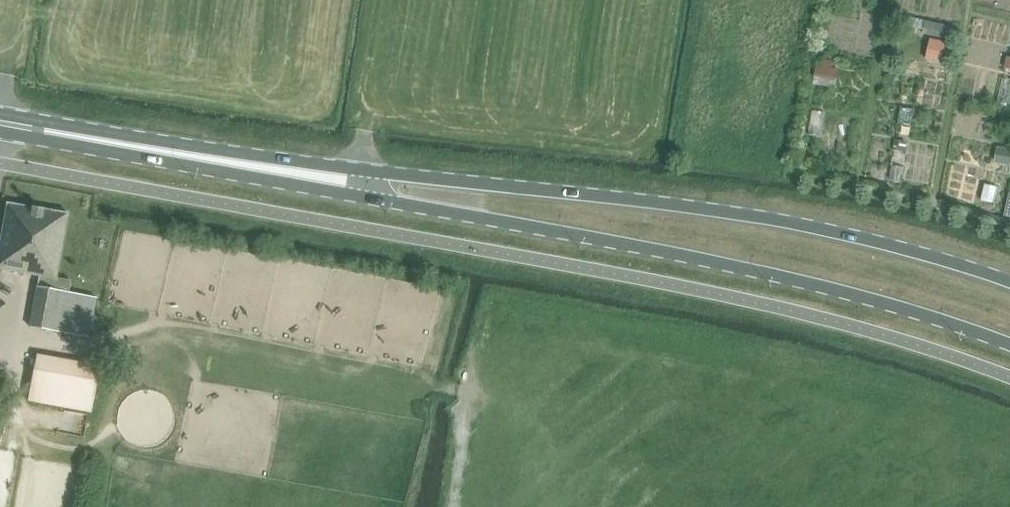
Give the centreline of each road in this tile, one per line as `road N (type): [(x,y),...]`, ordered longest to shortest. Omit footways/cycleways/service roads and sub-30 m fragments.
road 1 (secondary): [(75,136),(786,280),(1009,345)]
road 2 (secondary): [(1009,284),(790,224),(75,136)]

